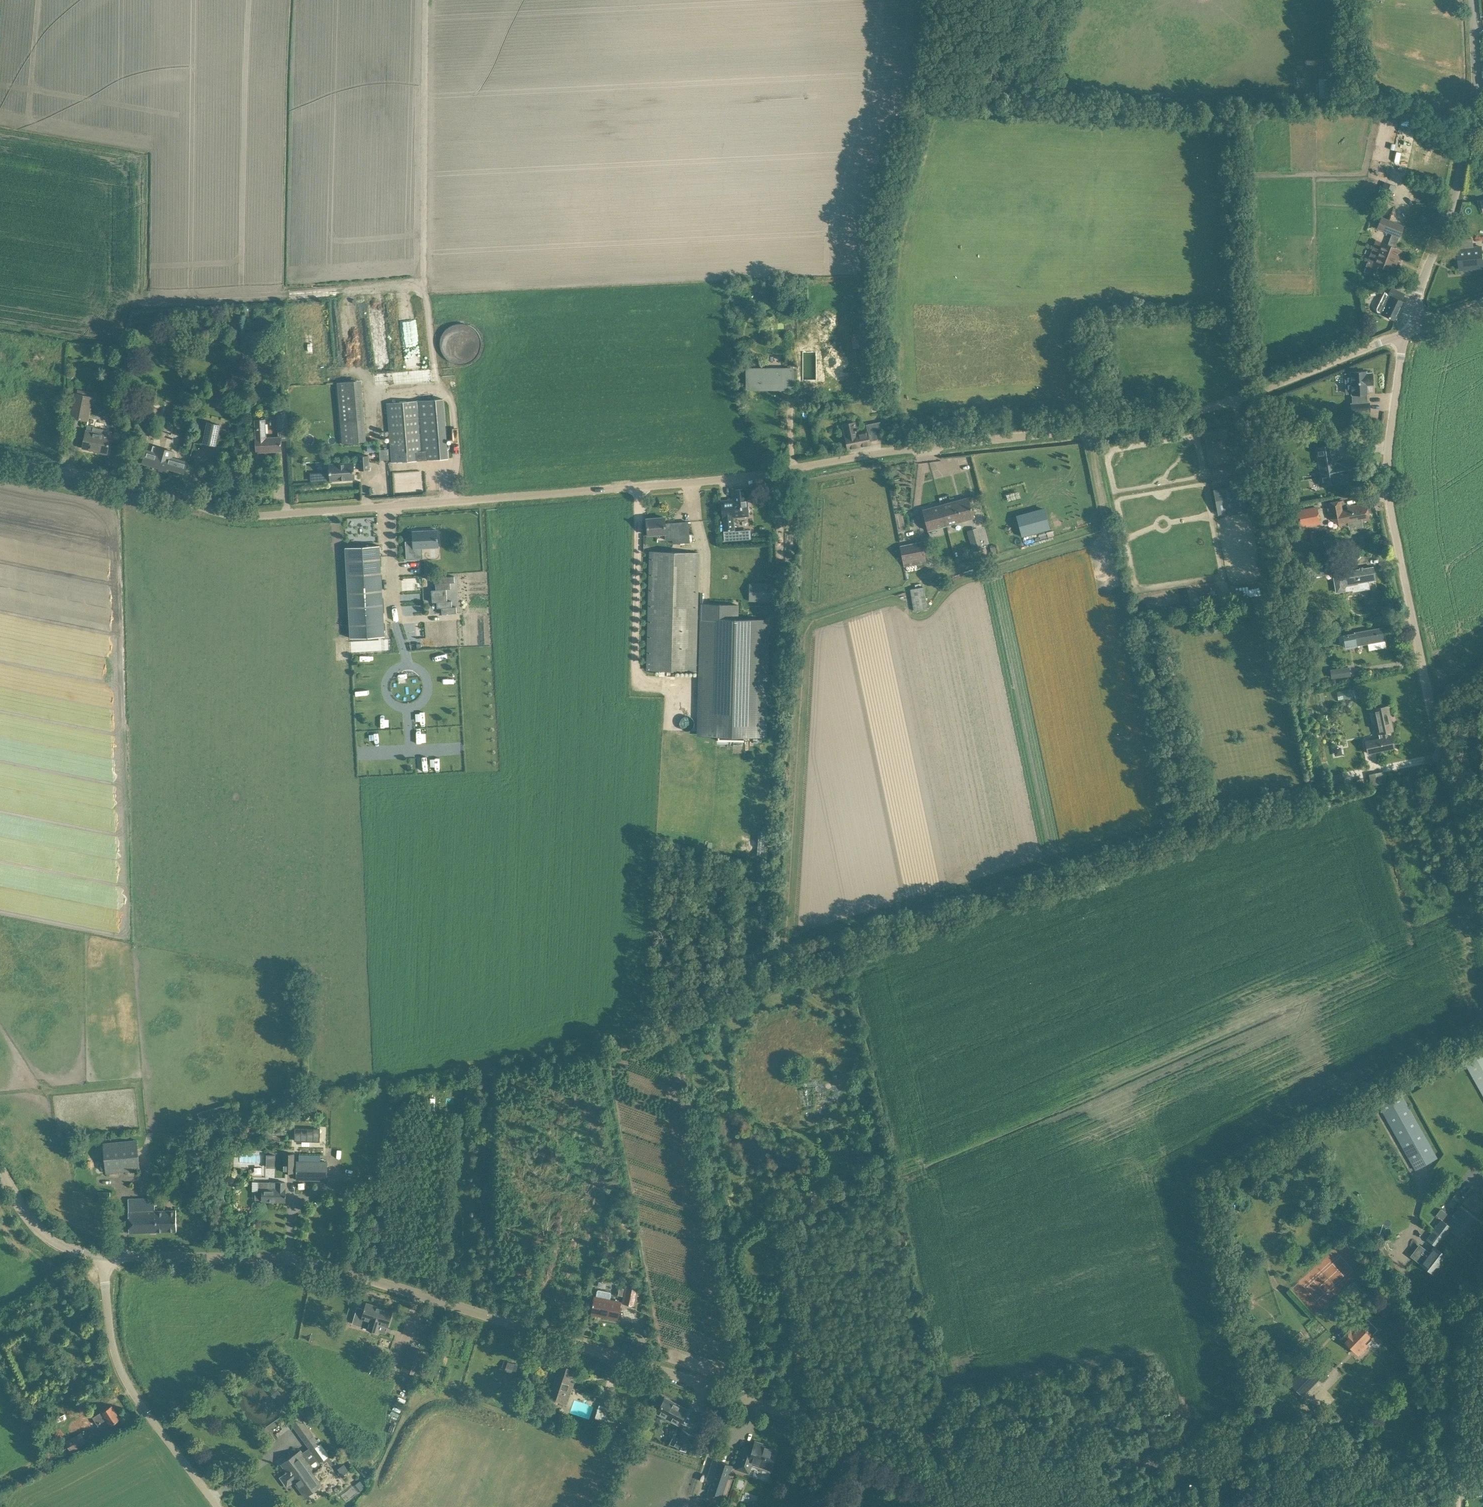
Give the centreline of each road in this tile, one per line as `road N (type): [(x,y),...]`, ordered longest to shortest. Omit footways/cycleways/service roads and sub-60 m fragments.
road 1 (unclassified): [(0,457),(260,514),(626,487),(812,456),(1159,417),(1406,336)]
road 2 (unclassified): [(1184,1466),(840,1429),(560,1337),(300,1263),(104,1255)]
road 3 (unclassified): [(1482,909),(1390,511),(1392,424),(1406,336)]
road 4 (unclassified): [(1406,336),(1472,139),(1478,98),(1472,0)]
road 5 (unclassified): [(217,1506),(122,1373),(104,1255)]
road 6 (unclassified): [(1457,1506),(1454,1402),(1482,1274)]
road 7 (unclassified): [(1403,1506),(1301,1450),(1184,1466)]
road 8 (unclassified): [(104,1255),(53,1243),(0,1174)]

